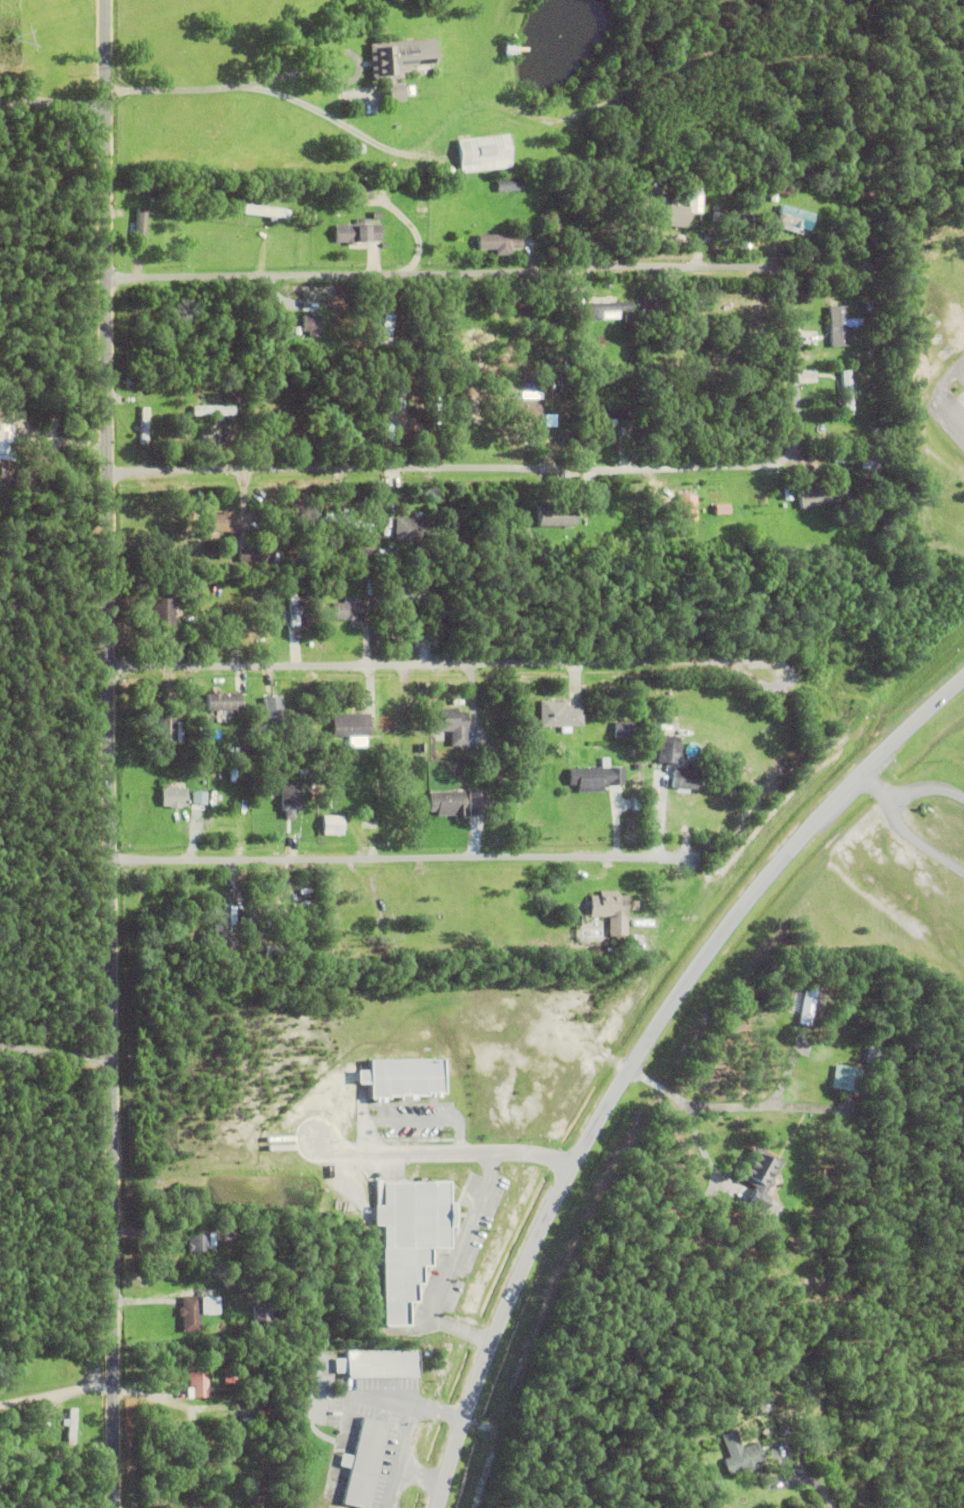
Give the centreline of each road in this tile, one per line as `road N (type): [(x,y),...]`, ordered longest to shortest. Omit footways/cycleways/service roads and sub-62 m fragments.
road 1 (residential): [(108,279),(778,271),(792,294),(799,421),(795,449),(767,464),(110,472)]
road 2 (residential): [(116,1507),(107,0)]
road 3 (tertiary): [(963,678),(798,844),(636,1061),(514,1298),(440,1507)]
road 4 (residential): [(784,674),(758,661),(110,667)]
road 5 (residential): [(112,859),(702,857)]
road 6 (residential): [(580,1162),(536,1152),(347,1152),(322,1140)]

